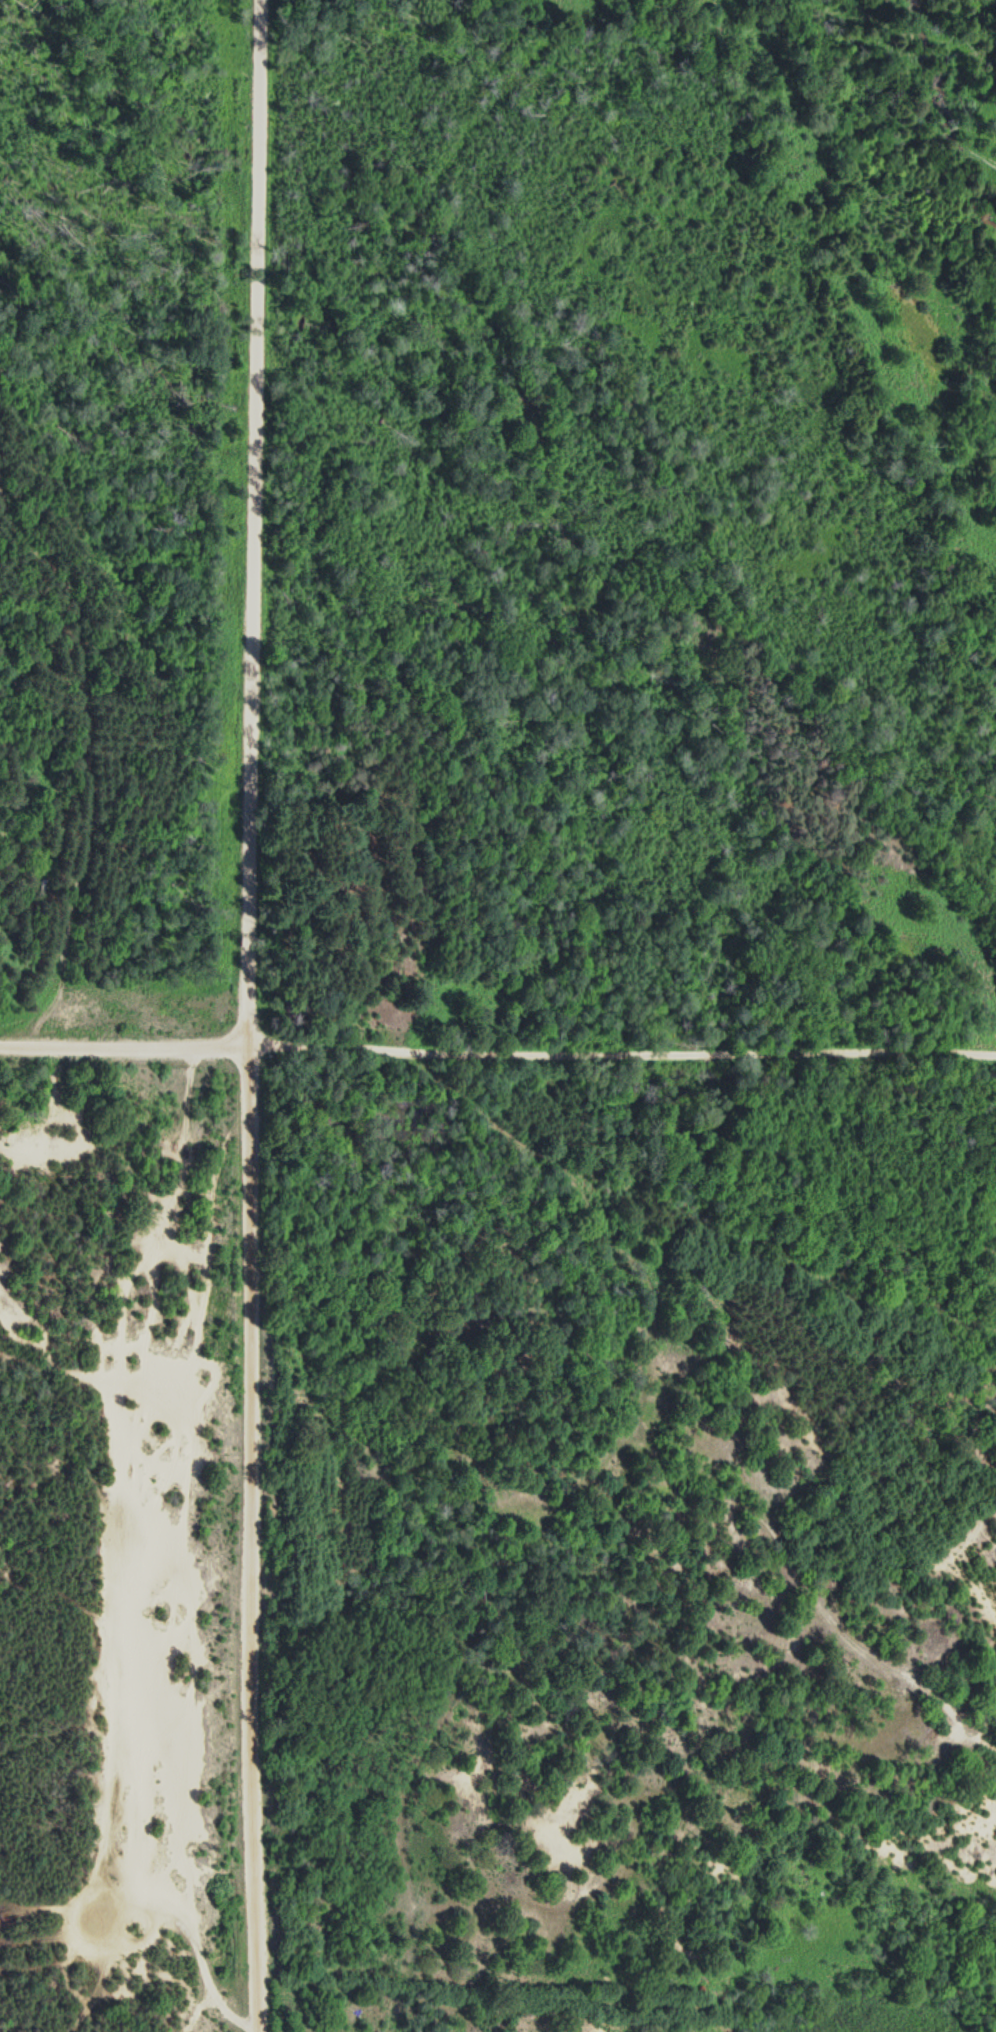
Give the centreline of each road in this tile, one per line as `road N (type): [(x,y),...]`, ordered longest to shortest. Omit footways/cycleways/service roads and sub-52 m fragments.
road 1 (residential): [(240,2031),(262,0)]
road 2 (residential): [(0,1039),(995,1050)]

